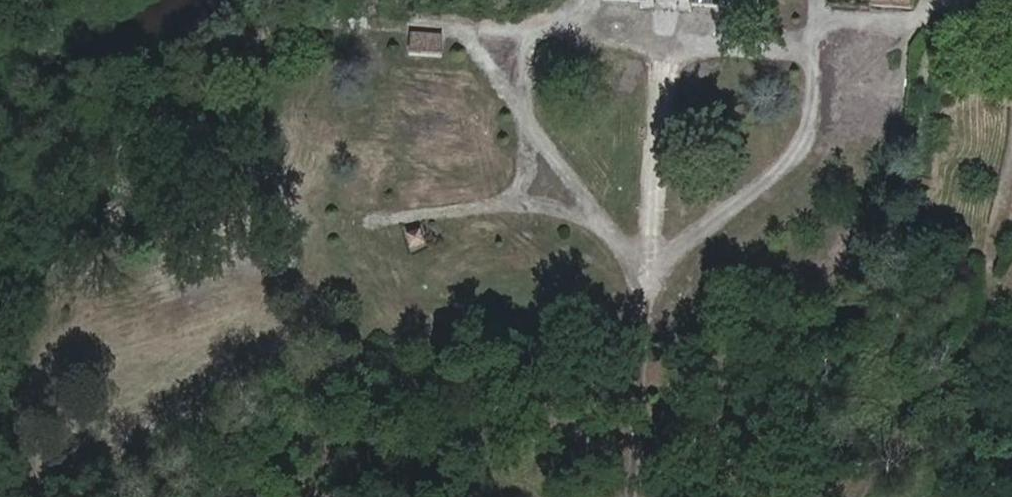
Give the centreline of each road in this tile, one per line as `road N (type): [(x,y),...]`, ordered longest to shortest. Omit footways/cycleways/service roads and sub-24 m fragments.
road 1 (track): [(815,10),(807,132),(767,181),(647,253),(616,239),(578,180),(525,131),(458,22)]
road 2 (track): [(317,98),(218,134),(154,191),(114,258),(86,358),(73,469),(44,496)]
road 3 (track): [(317,98),(320,170),(363,206),(481,212),(523,186),(529,41)]
road 4 (track): [(86,358),(360,259),(390,210)]
road 5 (track): [(580,0),(581,31),(529,41),(494,26),(416,16),(367,29),(340,55),(317,98)]
road 6 (track): [(1011,57),(978,15),(869,23),(815,10),(815,0)]
road 7 (track): [(999,303),(1011,145)]

